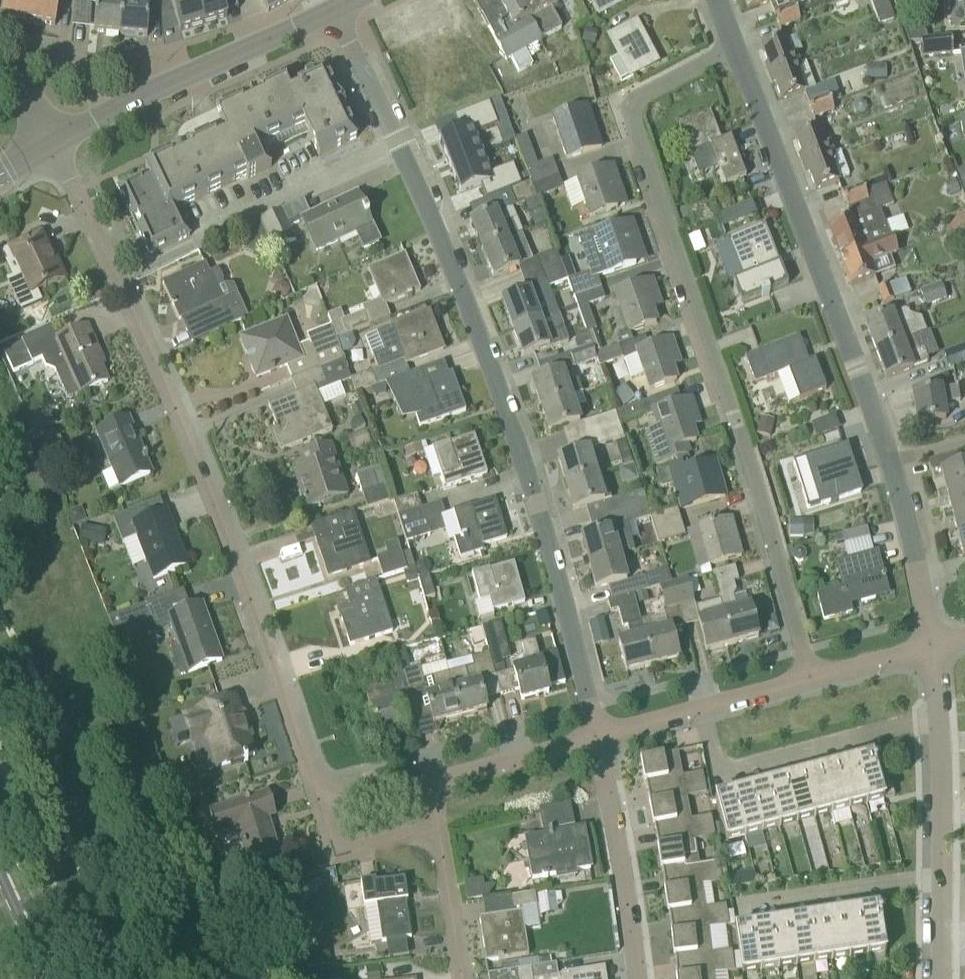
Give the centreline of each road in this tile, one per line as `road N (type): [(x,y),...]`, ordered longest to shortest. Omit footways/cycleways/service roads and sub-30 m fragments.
road 1 (residential): [(448,786),(373,808),(345,804),(320,787),(301,751),(226,520),(51,146)]
road 2 (residential): [(598,739),(502,399),(335,10)]
road 3 (residential): [(808,682),(762,505),(633,121),(644,93),(735,49)]
road 4 (residential): [(931,648),(891,464),(735,49)]
road 5 (secondary): [(51,146),(335,10)]
road 6 (residential): [(939,719),(738,775),(716,770),(699,713)]
road 7 (residential): [(637,978),(598,739)]
road 8 (residential): [(739,908),(942,878)]
road 9 (residential): [(462,978),(448,786)]
road 10 (residential): [(942,878),(939,719)]
road 11 (residential): [(448,786),(598,739)]
road 12 (primary): [(52,978),(0,860)]
road 13 (residential): [(808,682),(931,648)]

